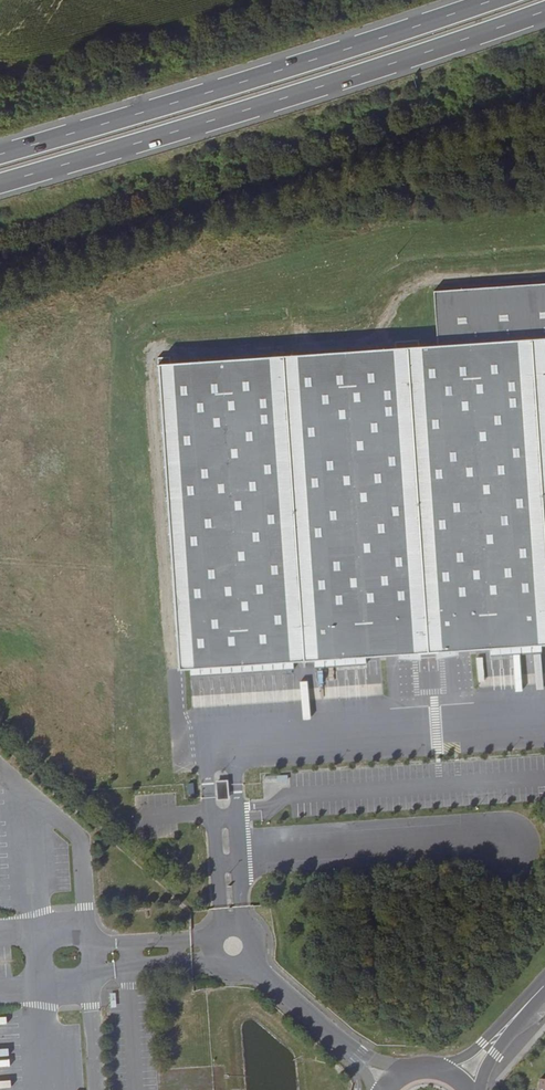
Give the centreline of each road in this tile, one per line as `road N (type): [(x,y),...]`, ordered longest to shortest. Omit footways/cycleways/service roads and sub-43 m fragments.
road 1 (trunk): [(0,184),(544,10)]
road 2 (trunk): [(486,0),(0,154)]
road 3 (unclassified): [(387,1083),(255,959)]
road 4 (tertiary): [(544,983),(462,1076)]

